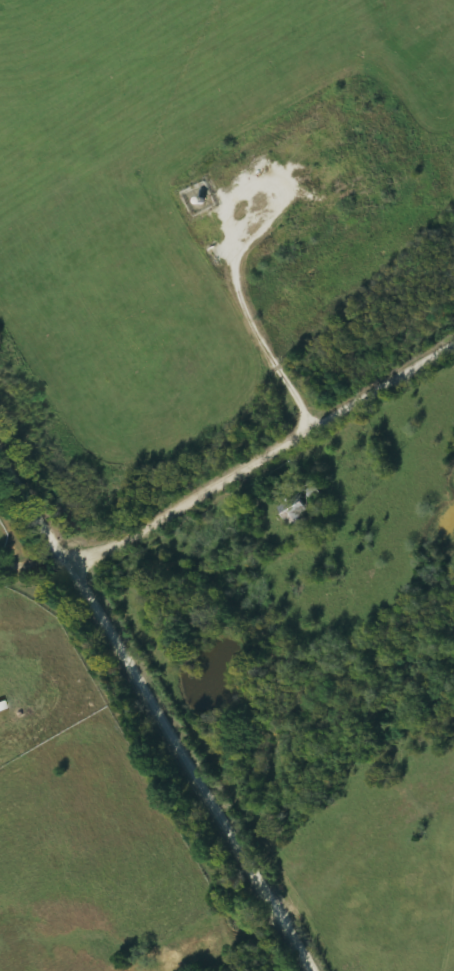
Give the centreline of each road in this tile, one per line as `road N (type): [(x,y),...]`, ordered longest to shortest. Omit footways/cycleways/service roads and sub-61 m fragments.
road 1 (residential): [(308,970),(0,454)]
road 2 (residential): [(73,567),(453,342)]

